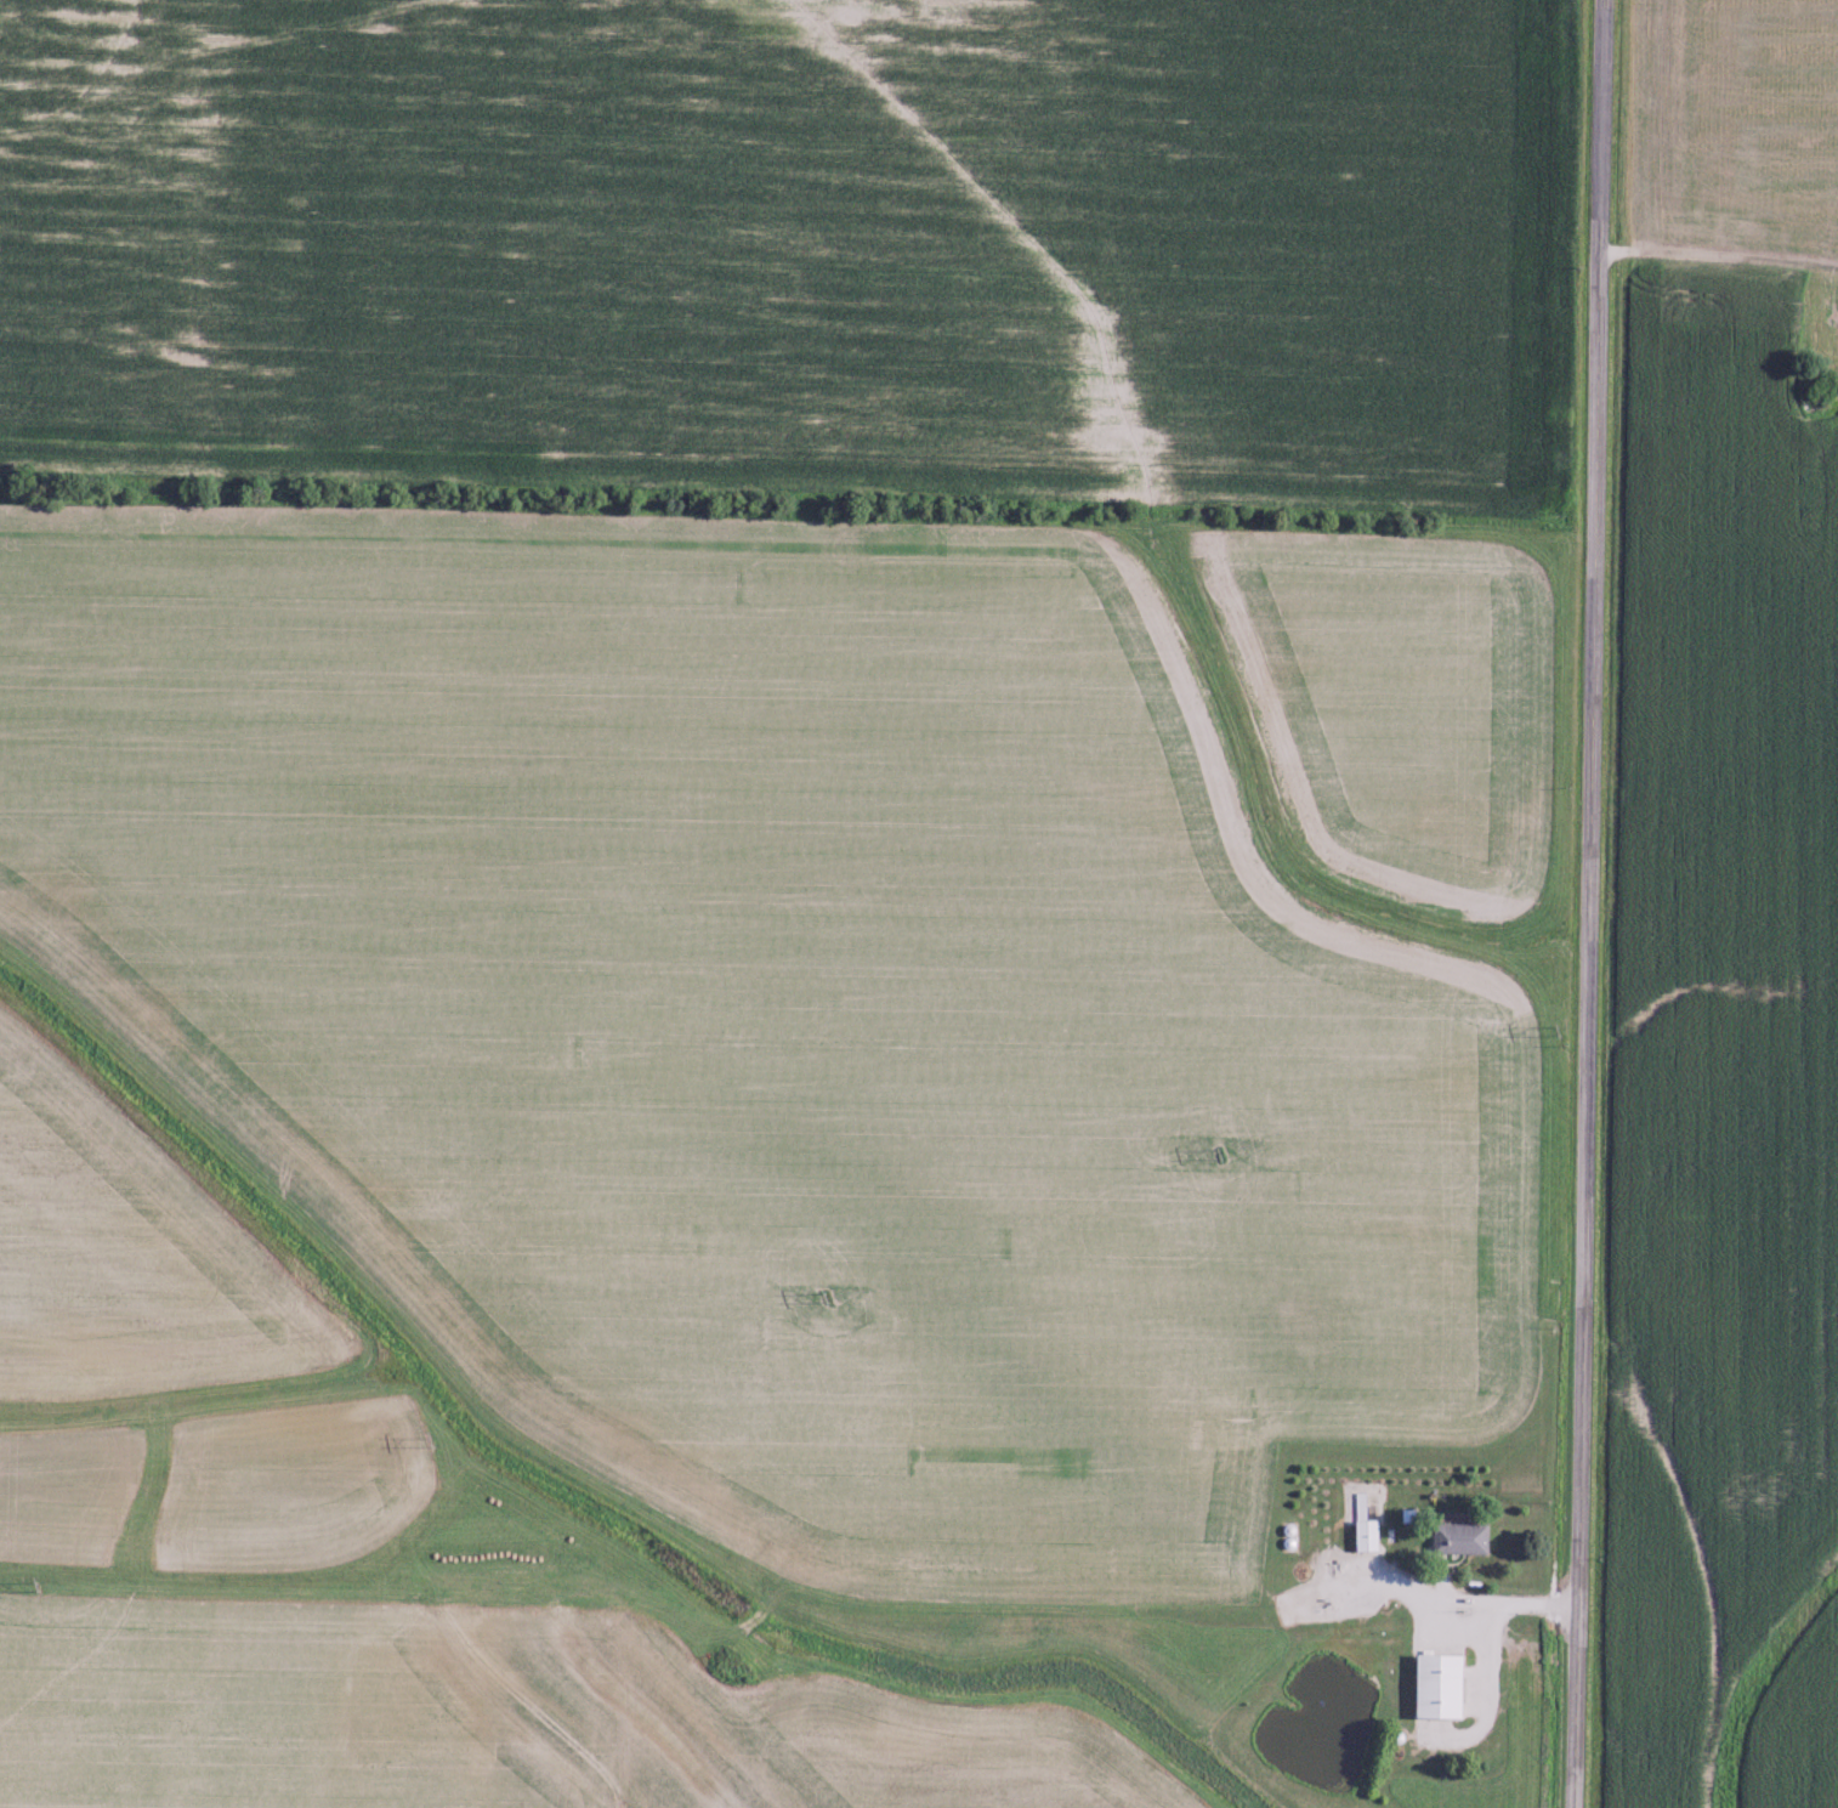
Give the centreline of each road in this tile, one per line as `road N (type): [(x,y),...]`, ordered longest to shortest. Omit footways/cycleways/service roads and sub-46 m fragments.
road 1 (tertiary): [(1576,1807),(1608,0)]
road 2 (residential): [(1605,255),(1837,276)]

